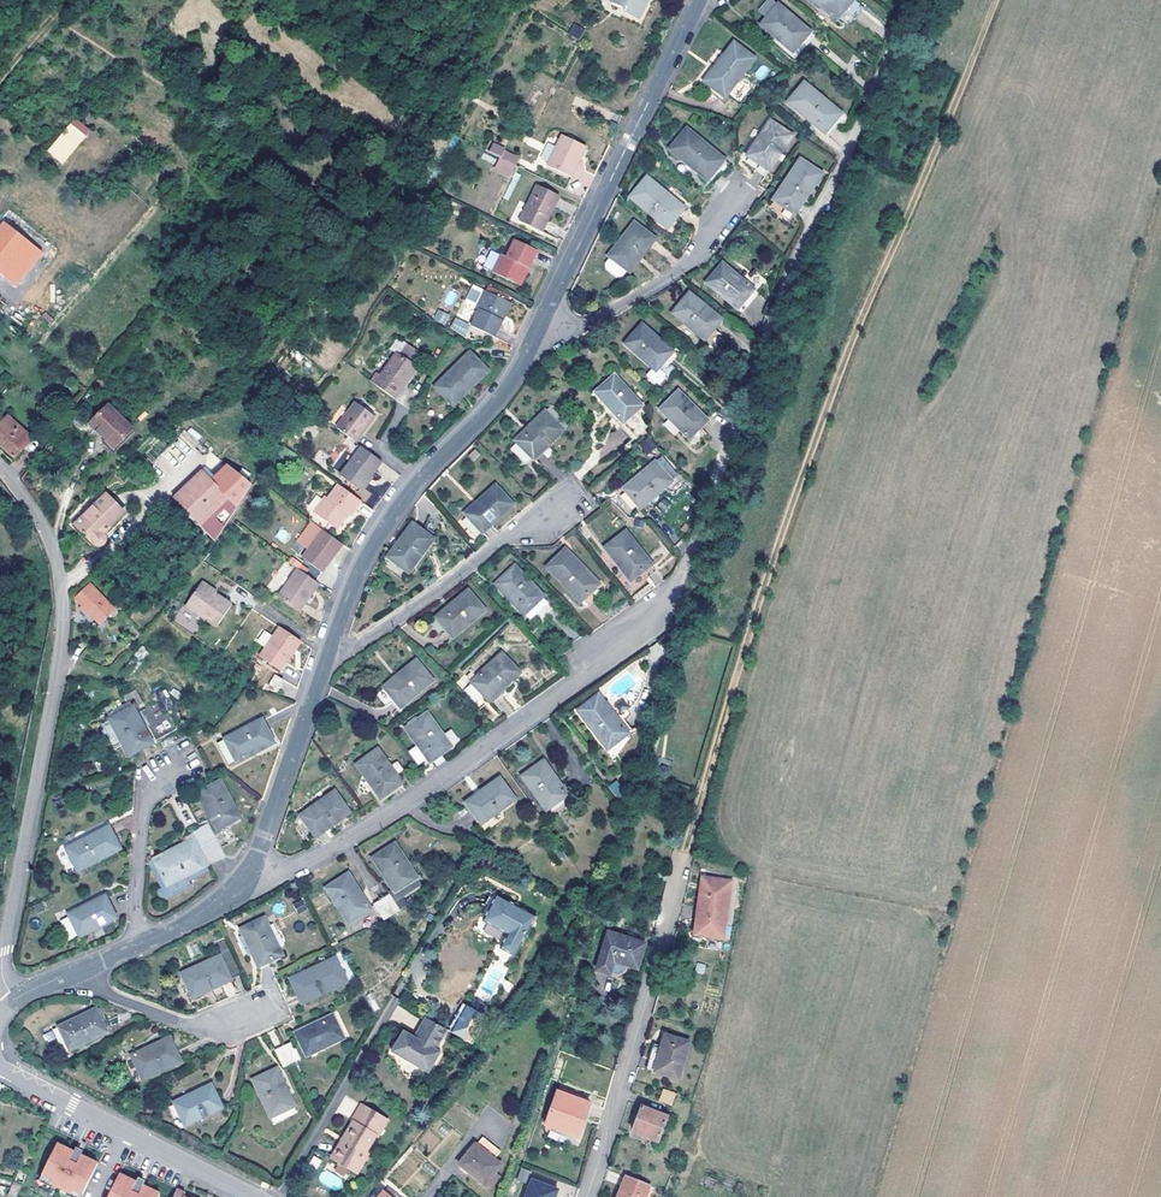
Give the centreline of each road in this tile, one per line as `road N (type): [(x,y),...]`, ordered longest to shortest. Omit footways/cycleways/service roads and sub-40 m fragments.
road 1 (residential): [(242,877),(280,875),(400,809),(598,673),(661,614),(795,262),(912,0)]
road 2 (track): [(682,858),(833,396),(995,0)]
road 3 (residential): [(0,469),(42,528),(61,608),(58,685),(1,967),(13,1004)]
road 4 (residential): [(324,665),(373,548),(435,465),(497,403),(534,339)]
road 5 (residential): [(534,339),(698,0)]
road 6 (residential): [(682,858),(588,1196)]
road 7 (residential): [(242,877),(265,834),(324,665)]
road 8 (residential): [(501,542),(407,618),(324,665)]
road 9 (residential): [(710,240),(691,264),(620,308),(579,330),(534,339)]
road 10 (residential): [(135,948),(142,803),(150,789)]
road 11 (residential): [(68,976),(186,1026),(219,1028)]
road 12 (unclassified): [(0,1066),(128,1134)]
road 13 (unclassified): [(128,1134),(254,1196)]
road 14 (residential): [(135,948),(201,915),(242,877)]

